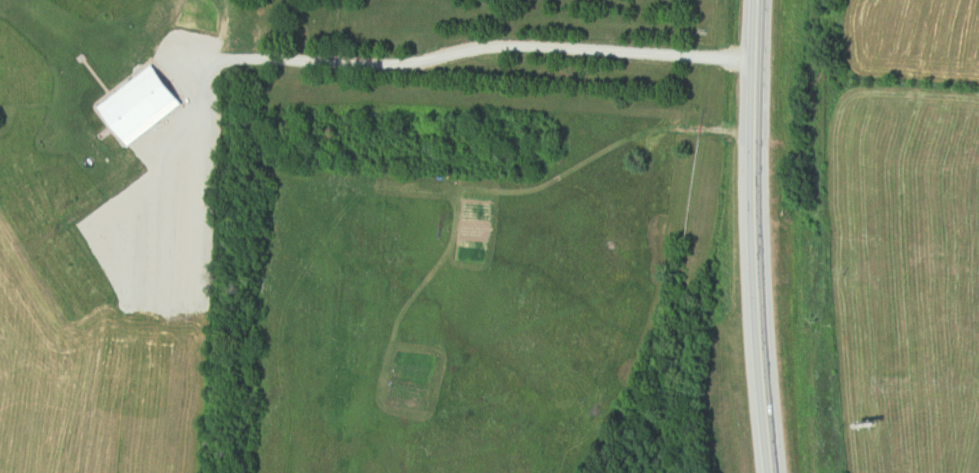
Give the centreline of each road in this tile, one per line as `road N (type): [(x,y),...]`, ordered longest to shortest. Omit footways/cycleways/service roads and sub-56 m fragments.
road 1 (secondary): [(764,472),(744,300),(744,0)]

